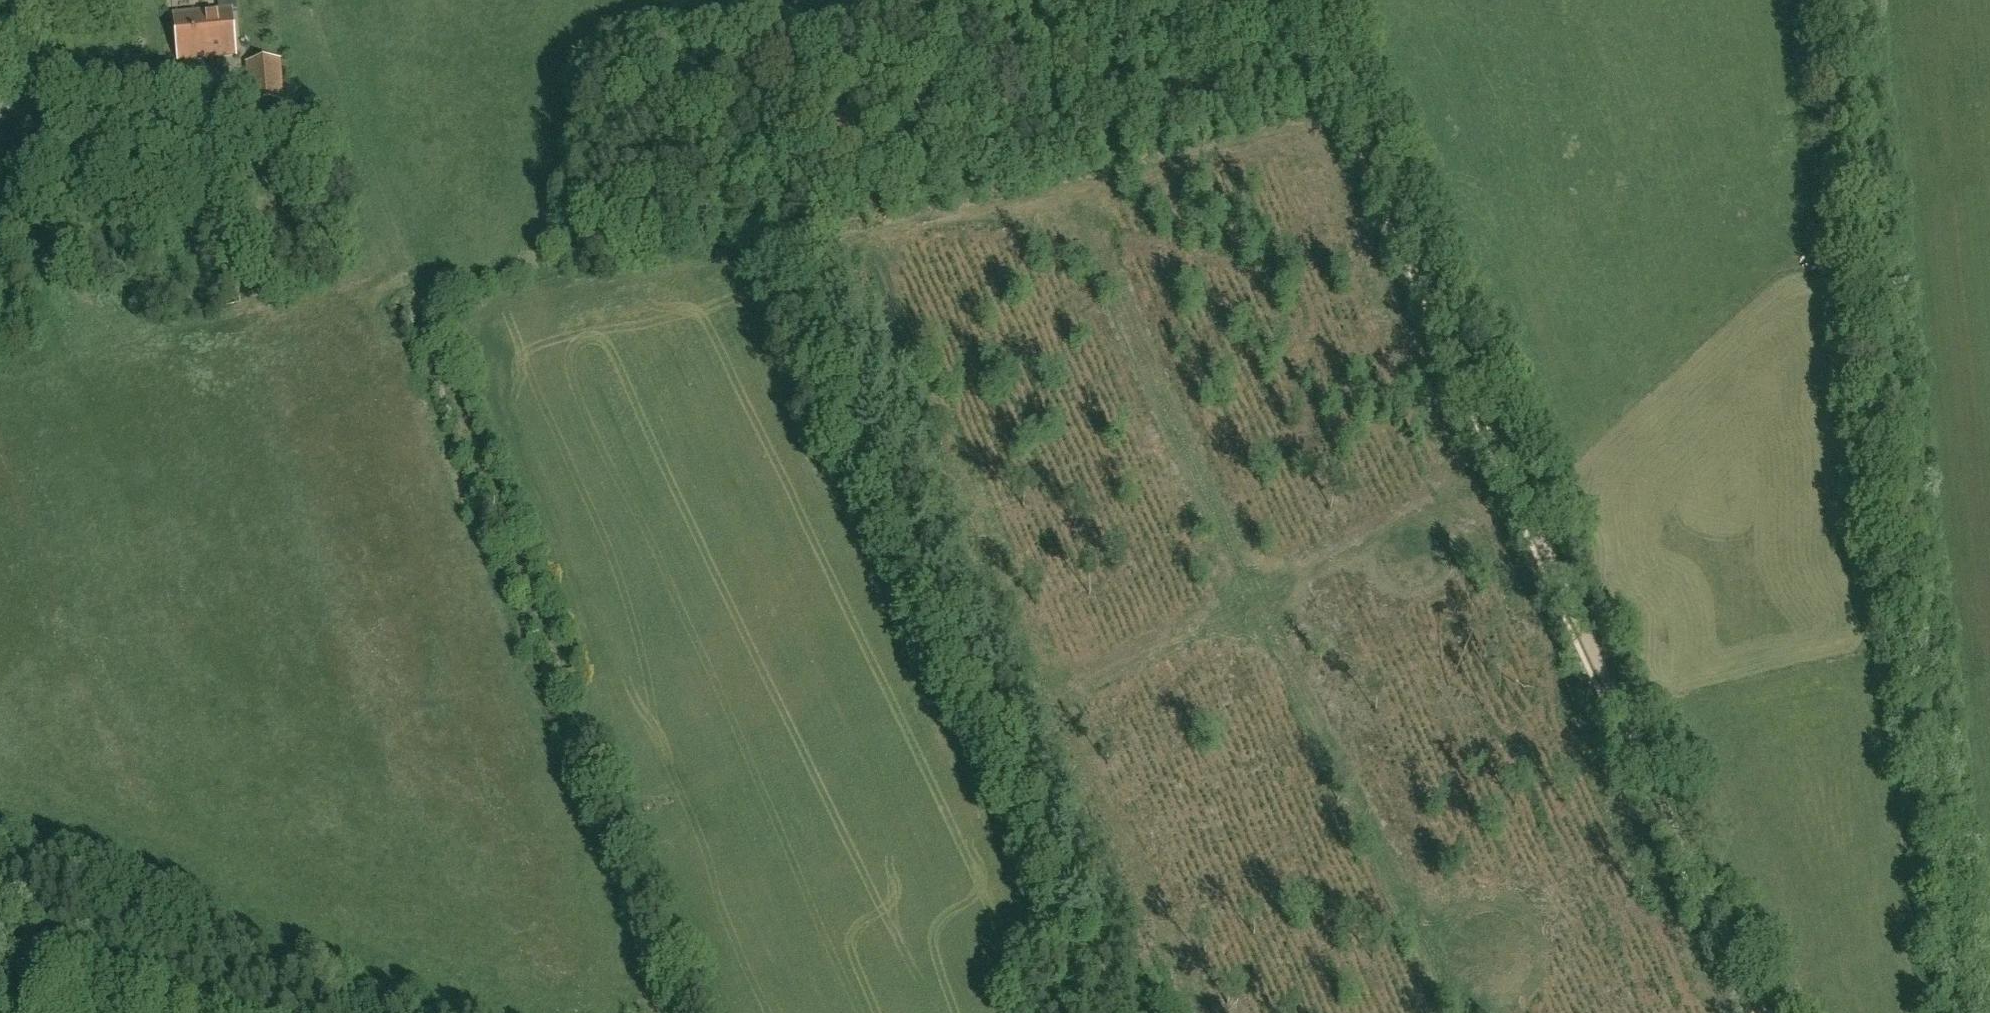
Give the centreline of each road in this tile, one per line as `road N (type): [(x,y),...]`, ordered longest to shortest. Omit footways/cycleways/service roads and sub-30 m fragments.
road 1 (track): [(1366,835),(1446,1012)]

